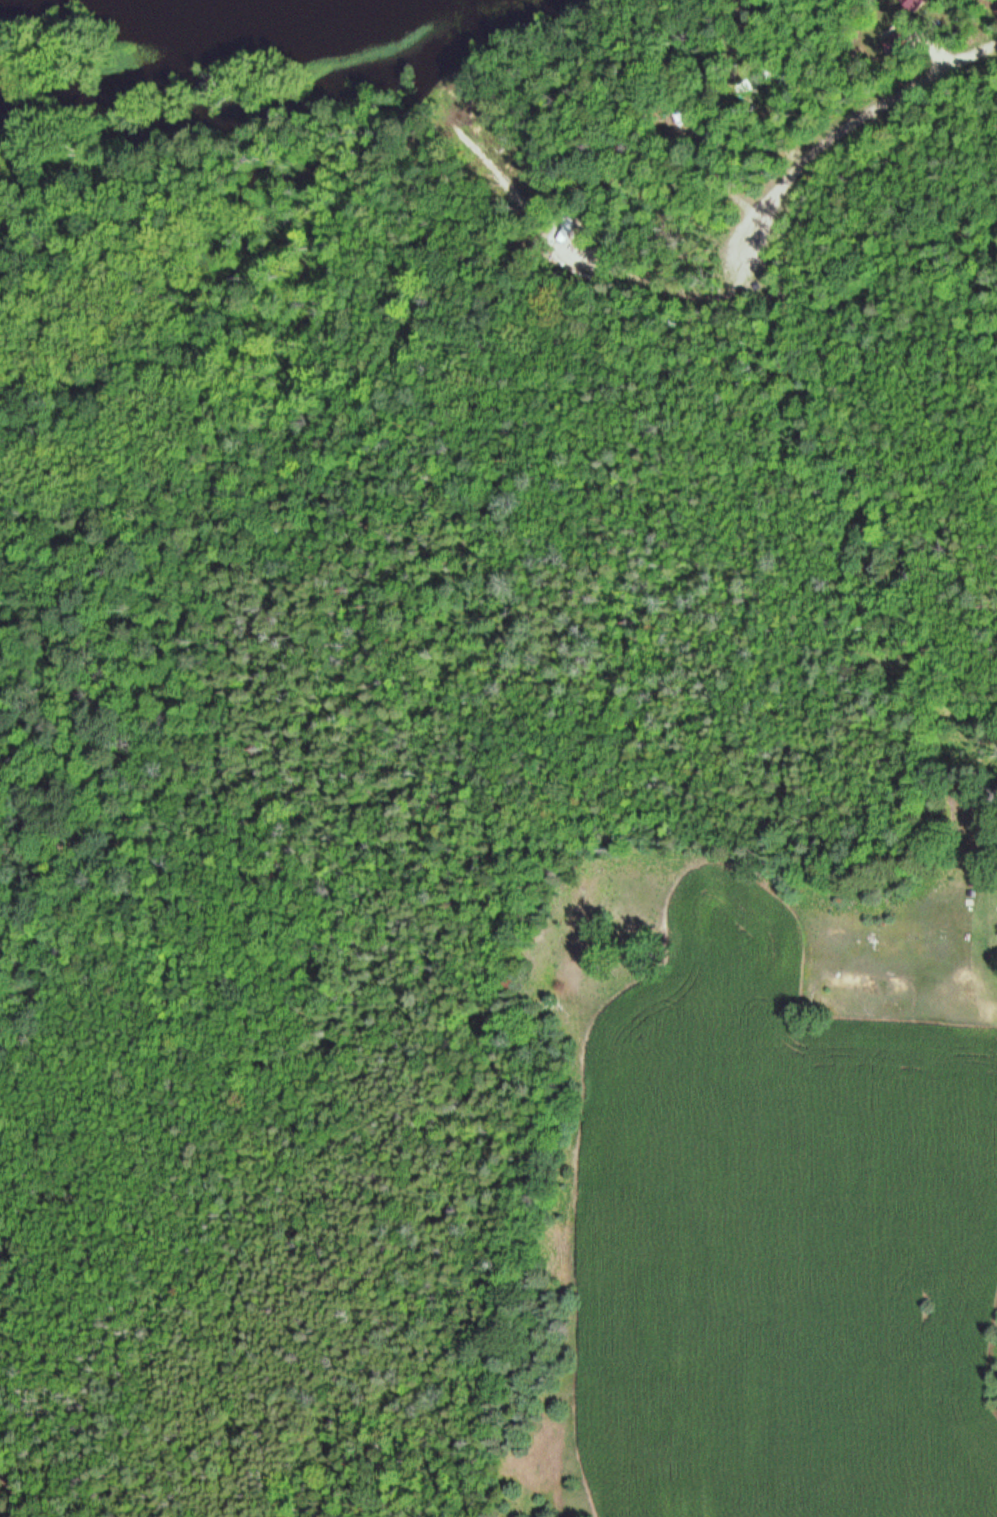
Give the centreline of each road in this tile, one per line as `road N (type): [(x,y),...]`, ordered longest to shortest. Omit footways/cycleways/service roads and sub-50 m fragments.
road 1 (residential): [(996,44),(834,135),(776,192),(749,244)]

